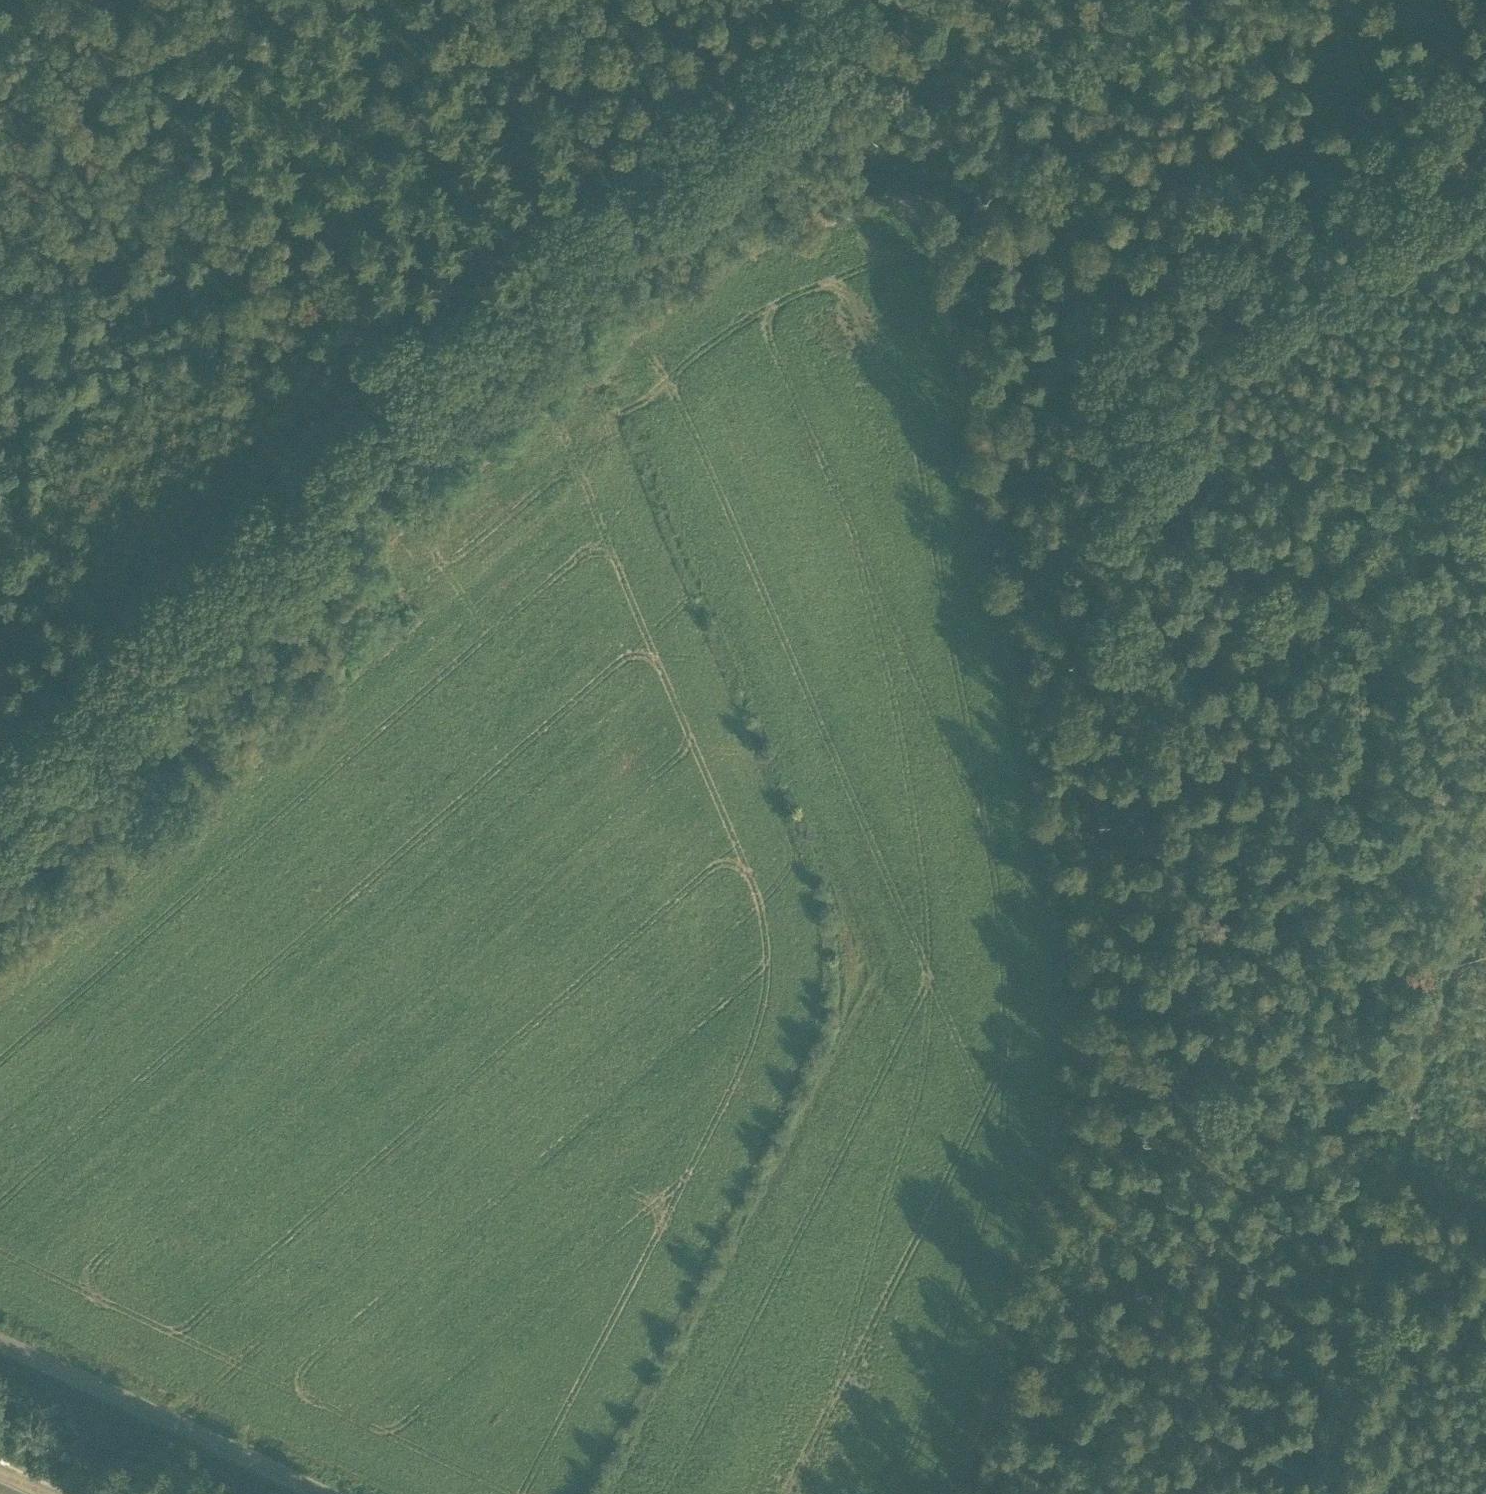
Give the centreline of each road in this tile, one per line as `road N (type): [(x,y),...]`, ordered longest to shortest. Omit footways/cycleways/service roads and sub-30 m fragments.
road 1 (unclassified): [(330,1493),(0,1340)]

